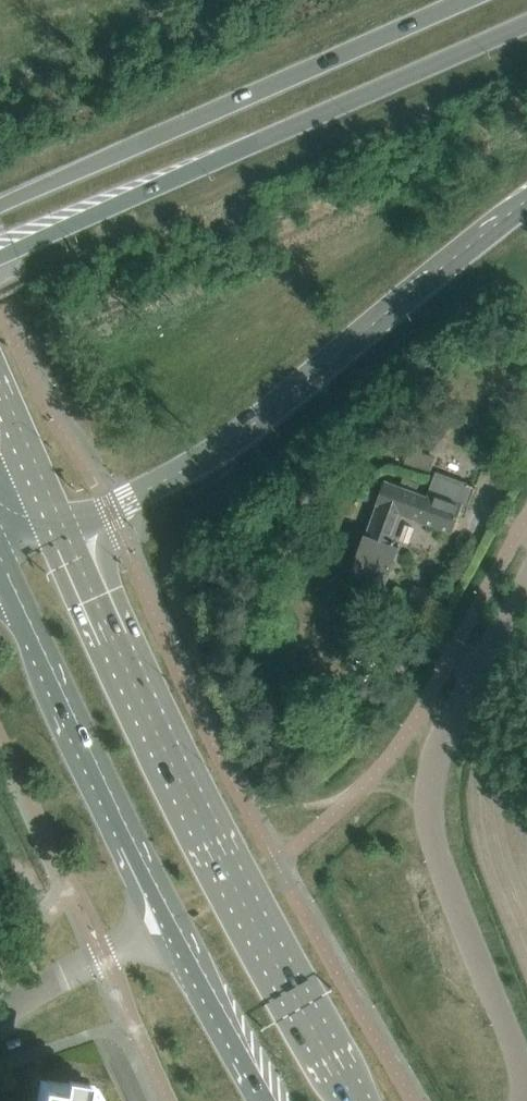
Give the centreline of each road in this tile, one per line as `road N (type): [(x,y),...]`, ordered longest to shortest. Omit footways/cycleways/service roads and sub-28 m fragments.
road 1 (tertiary): [(351,1100),(198,826),(64,534)]
road 2 (primary): [(0,256),(526,21)]
road 3 (primary): [(64,534),(114,516),(214,455),(526,204)]
road 4 (unclassified): [(526,1085),(428,834),(424,791),(526,583)]
road 5 (primary): [(467,0),(0,205)]
road 6 (tertiary): [(0,563),(167,929)]
road 7 (tertiary): [(167,929),(265,1100)]
road 8 (residential): [(0,1012),(70,968),(167,929)]
road 9 (secondary): [(64,534),(0,393)]

